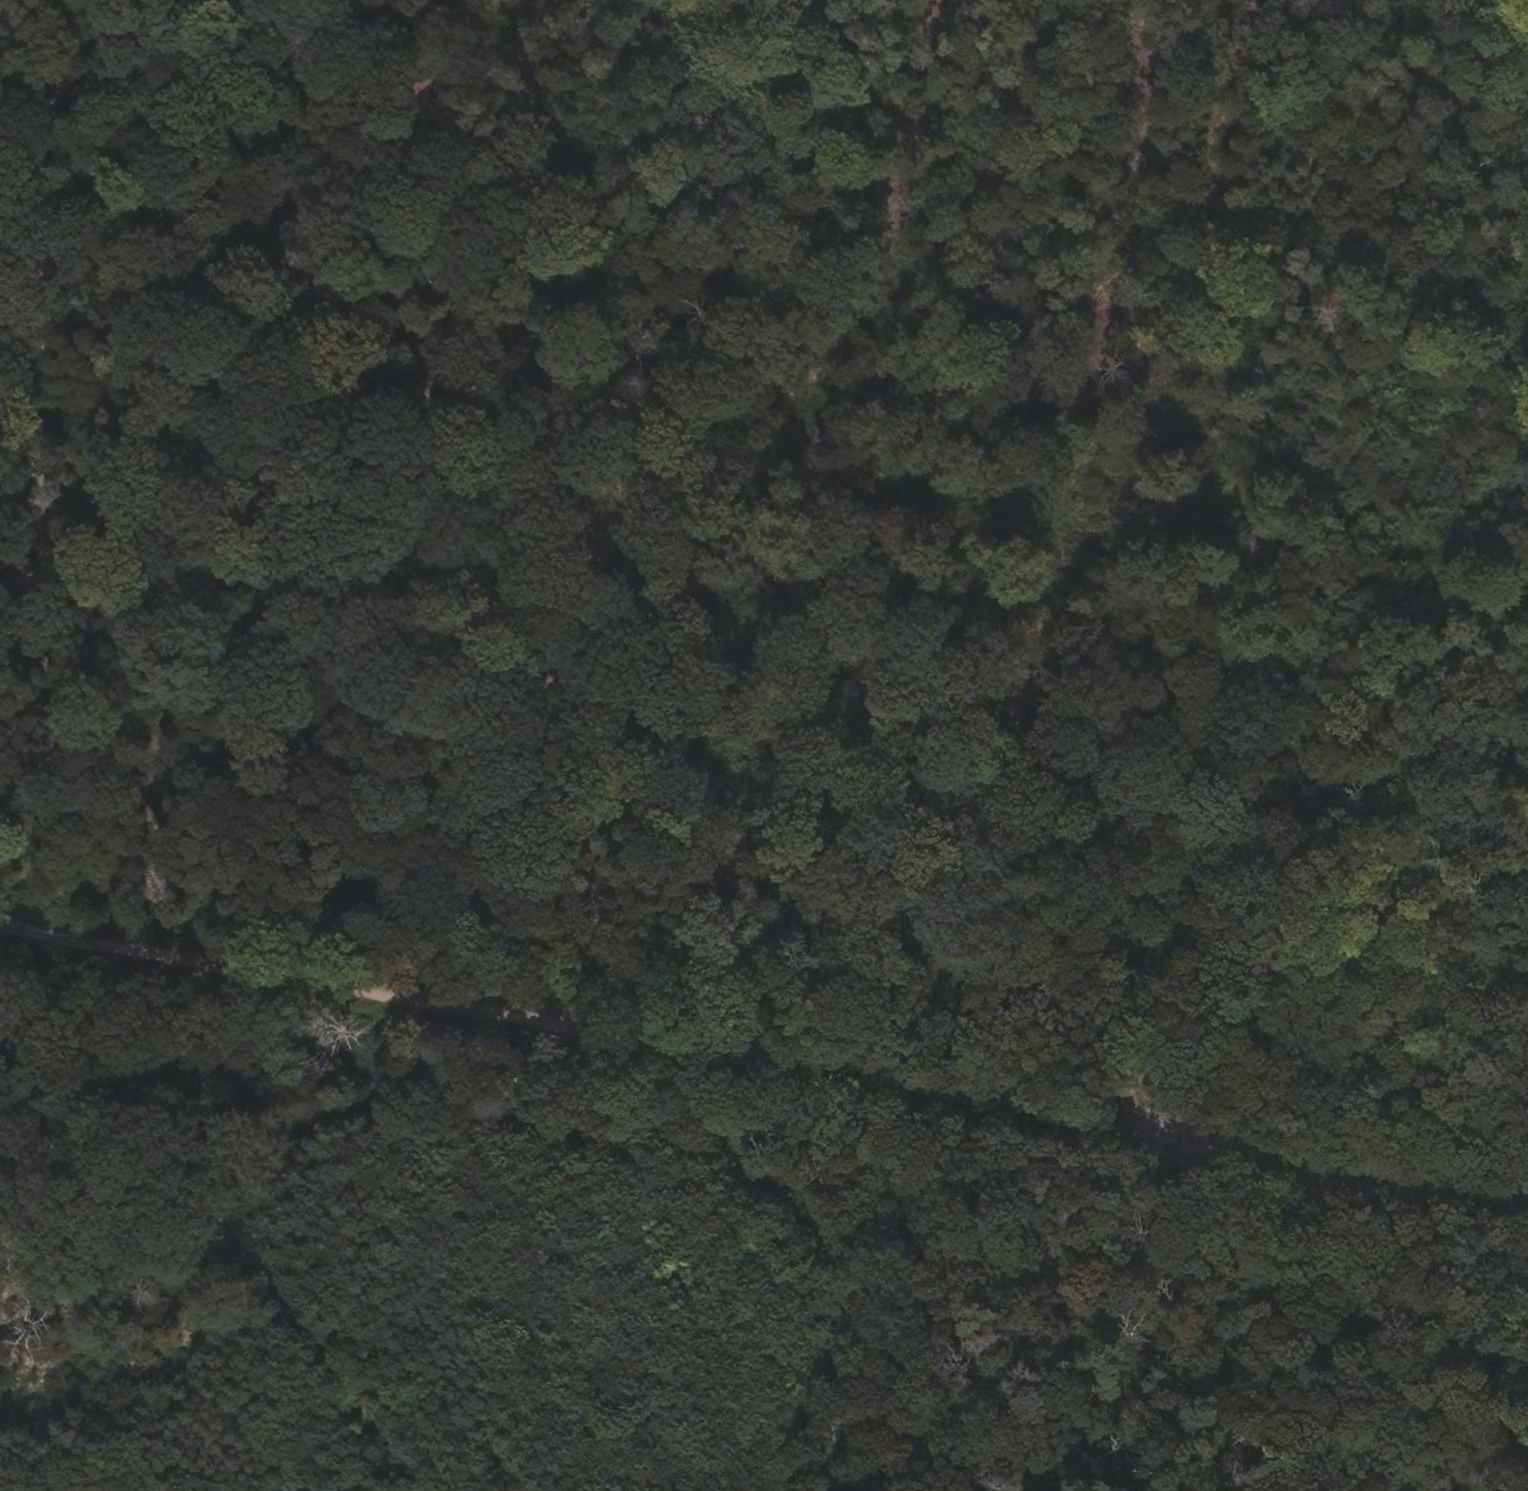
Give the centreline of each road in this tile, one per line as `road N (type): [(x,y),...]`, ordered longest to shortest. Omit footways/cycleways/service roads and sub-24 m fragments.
road 1 (track): [(0,938),(1121,1136)]
road 2 (track): [(0,899),(415,1490)]
road 3 (track): [(275,0),(188,76),(38,272),(0,299)]
road 4 (track): [(1293,1490),(1481,1310),(1527,1287)]

